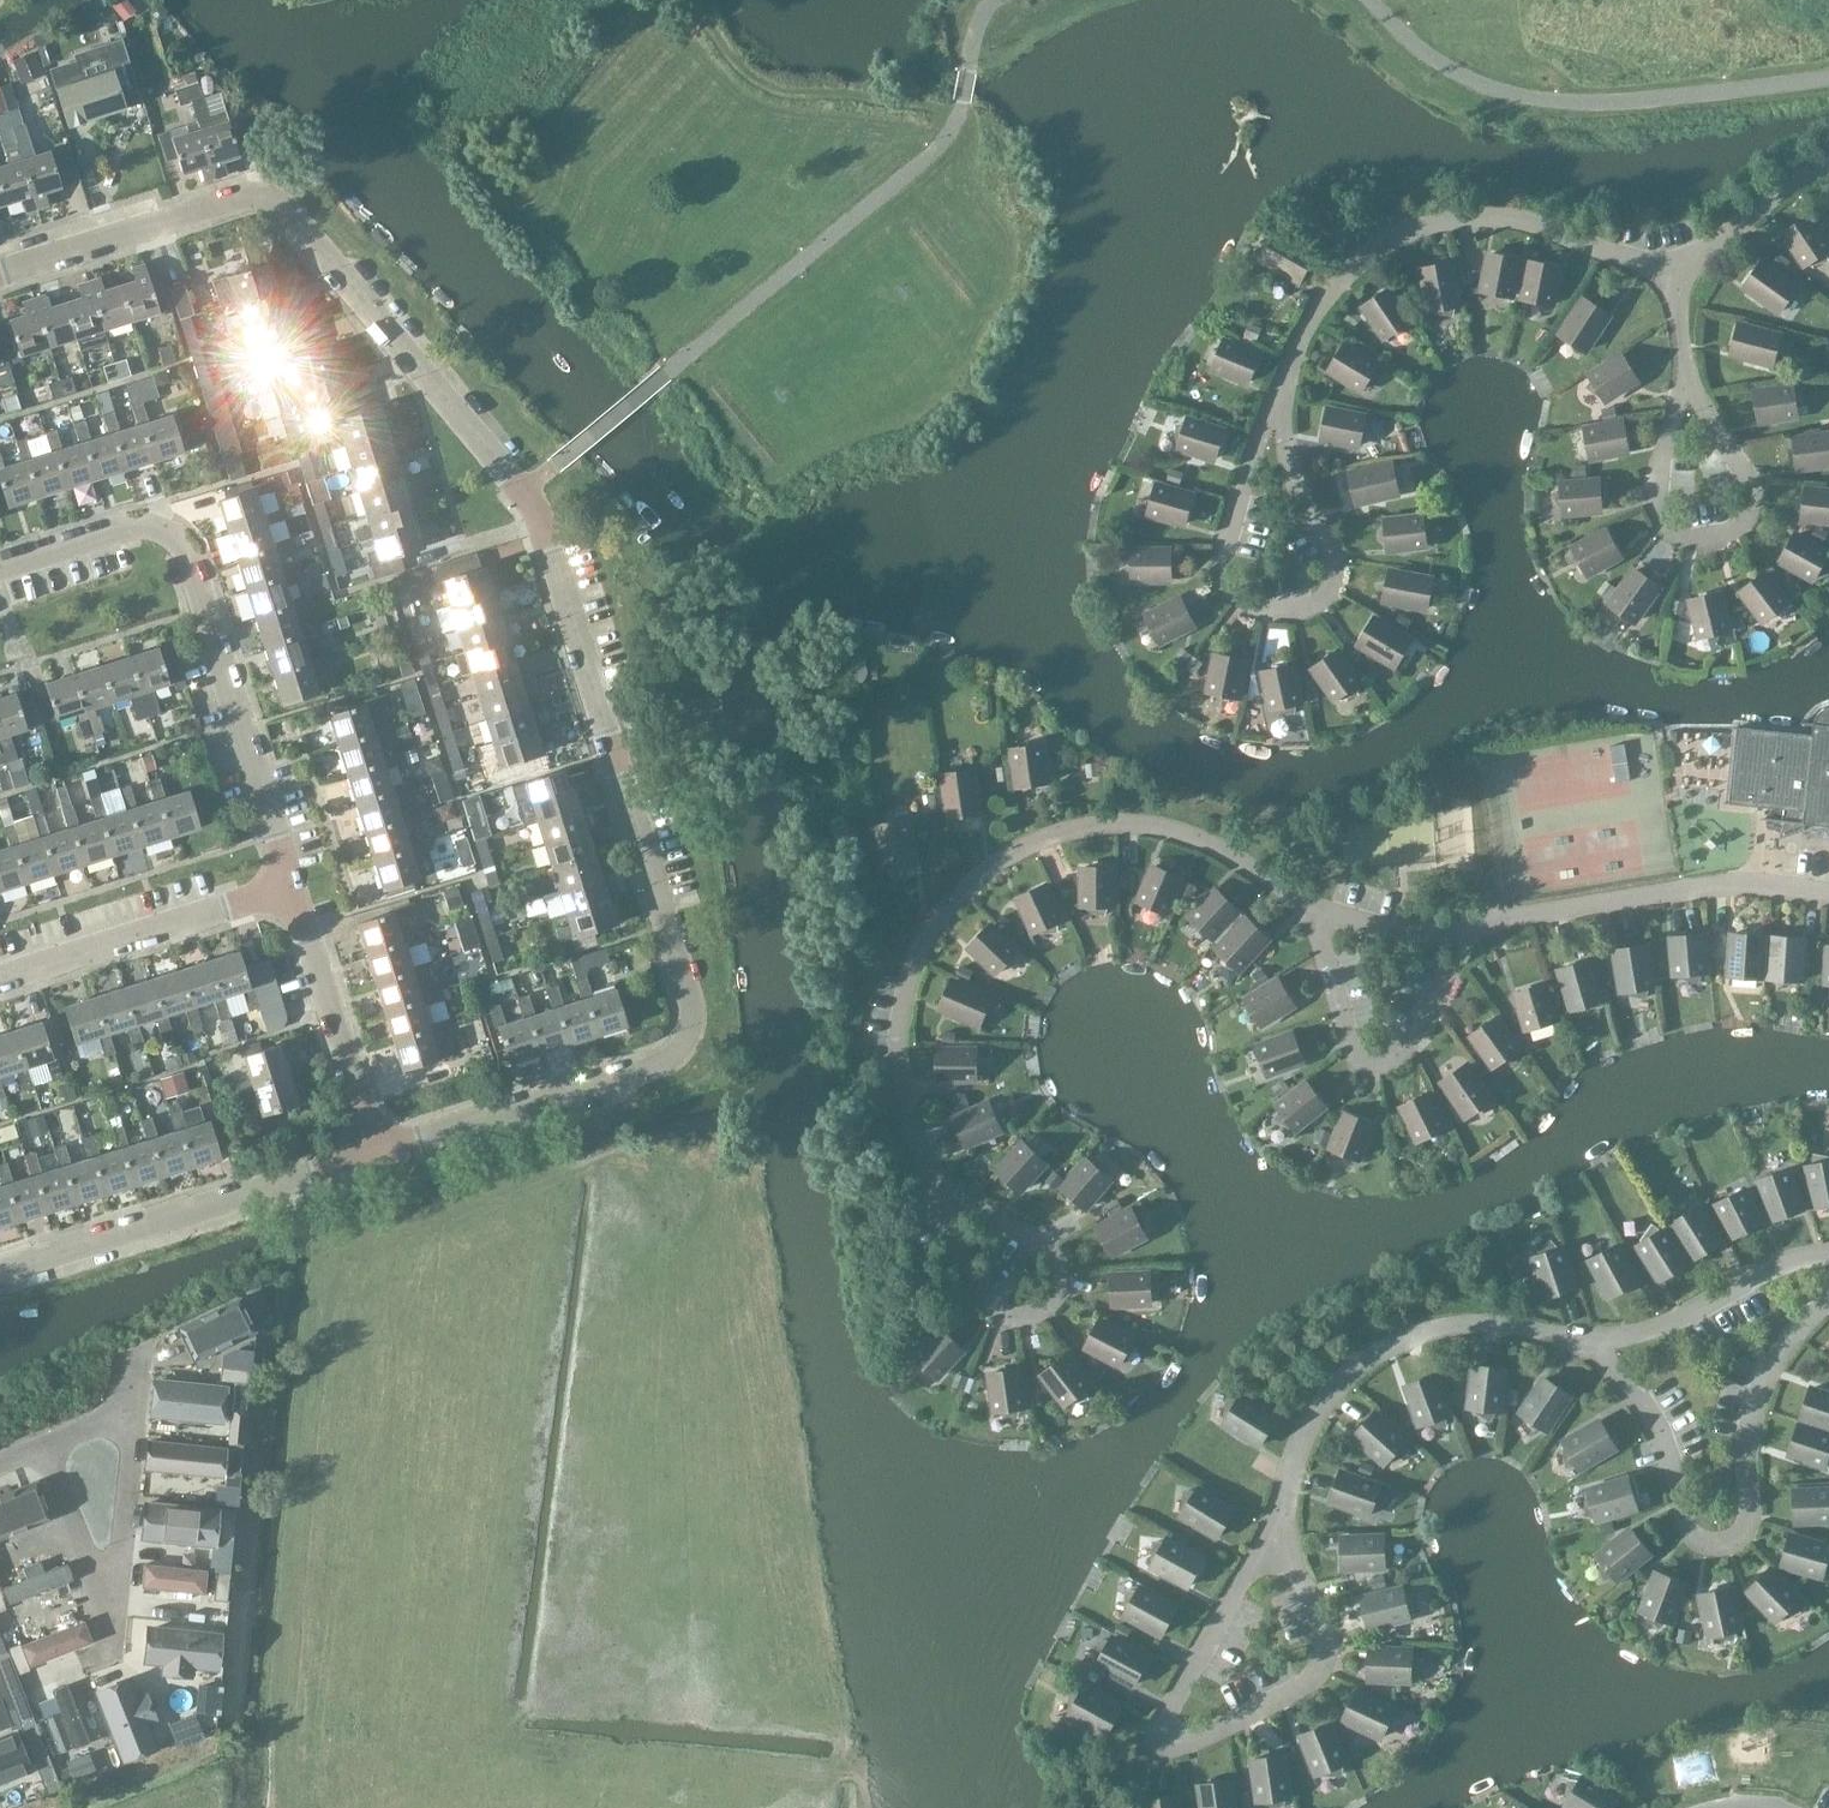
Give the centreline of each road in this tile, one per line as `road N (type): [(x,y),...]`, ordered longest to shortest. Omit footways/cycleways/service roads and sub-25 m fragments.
road 1 (residential): [(373,1146),(662,1061),(684,1037),(685,1008),(663,933),(527,494),(289,214),(256,193),(0,274)]
road 2 (residential): [(293,892),(190,563),(168,538),(136,528),(0,572)]
road 3 (residential): [(0,1265),(373,1146)]
road 4 (residential): [(293,892),(0,982)]
road 5 (residential): [(373,1146),(293,892)]

